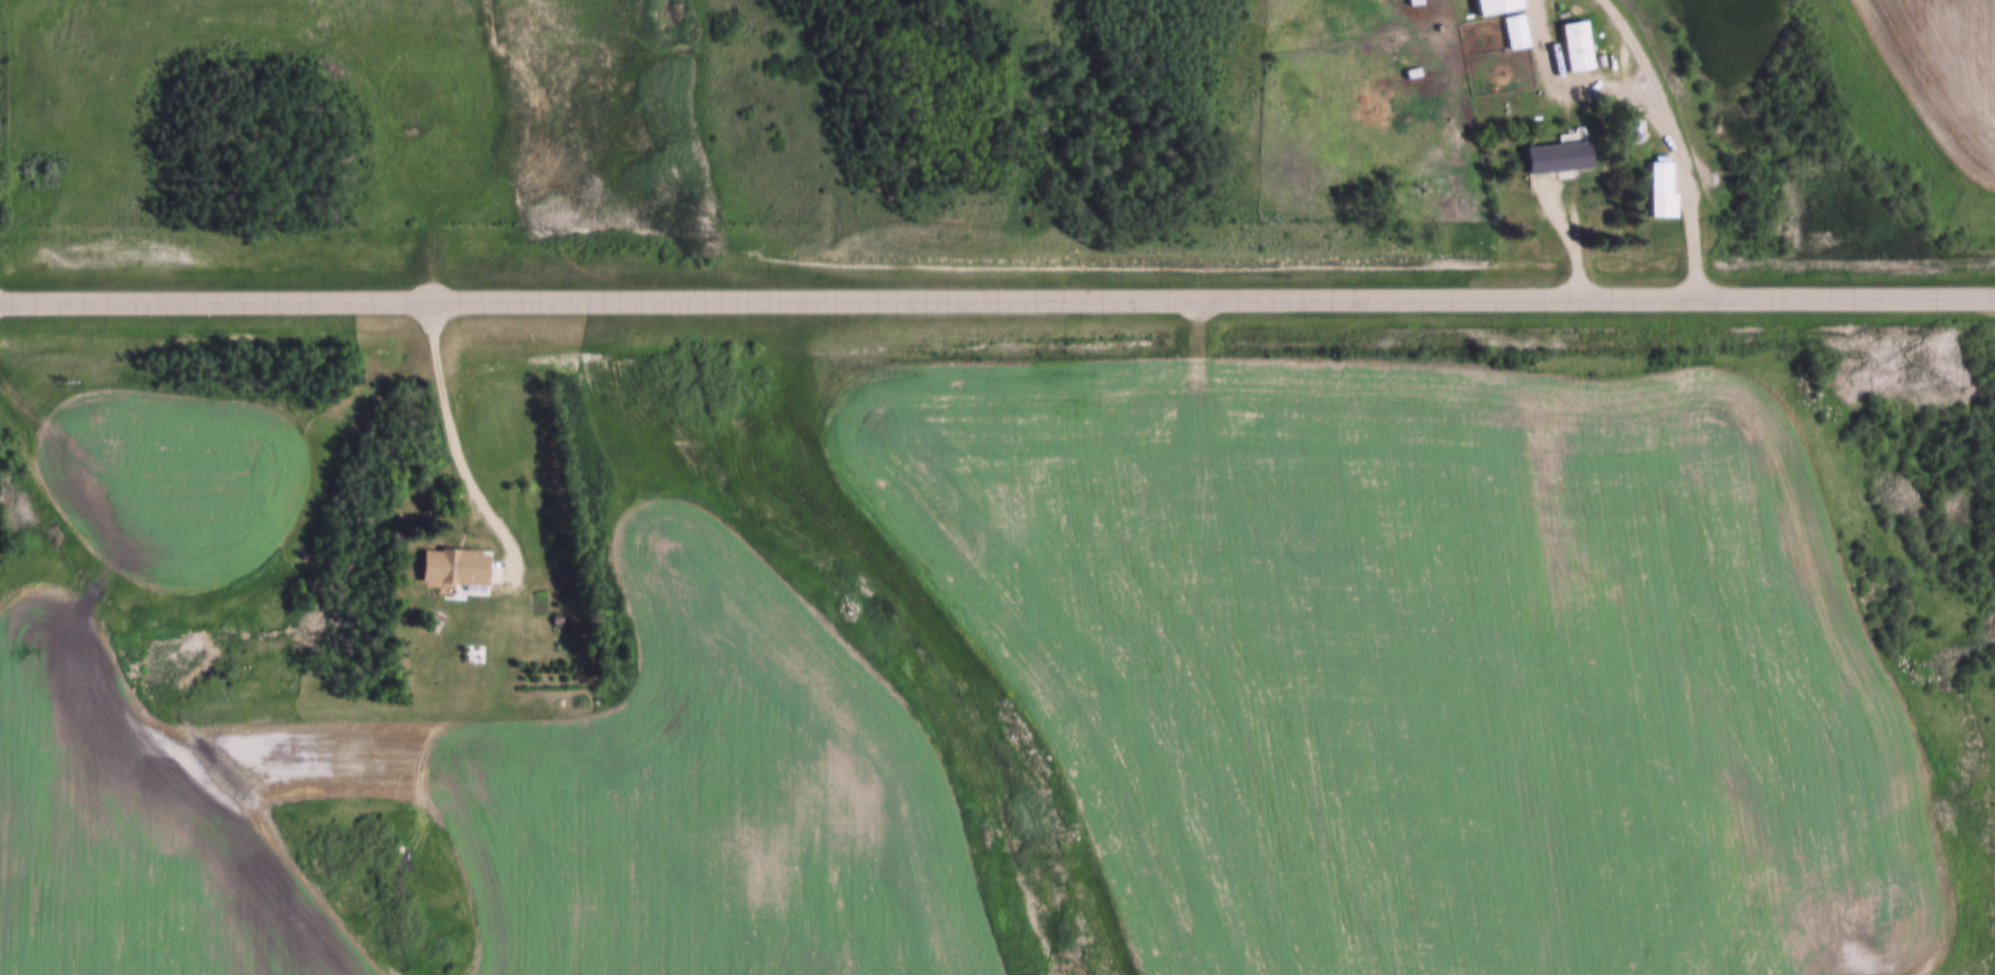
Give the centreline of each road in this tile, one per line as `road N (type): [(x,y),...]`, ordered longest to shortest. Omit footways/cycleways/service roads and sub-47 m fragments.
road 1 (secondary): [(0,304),(1994,296)]

